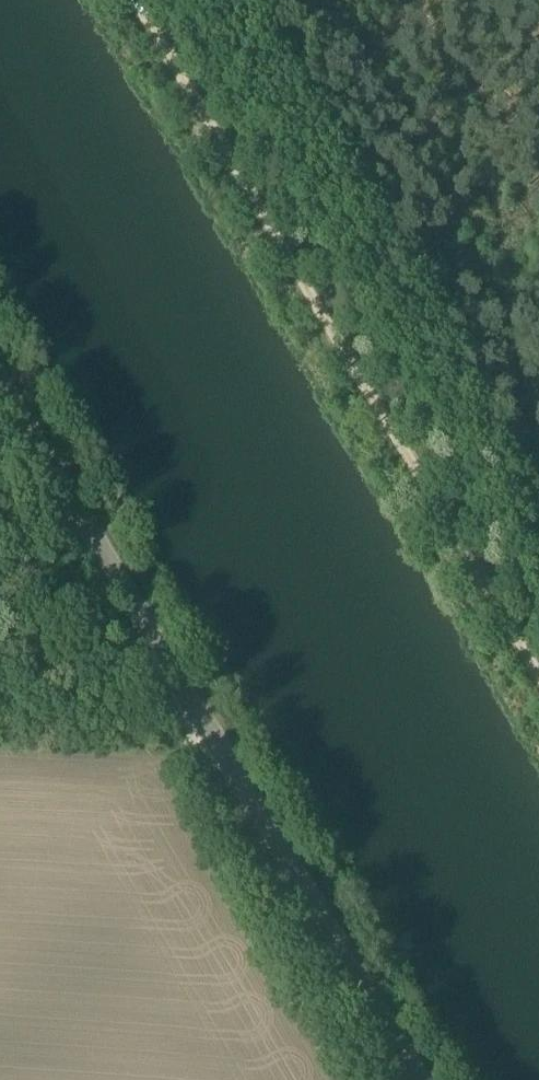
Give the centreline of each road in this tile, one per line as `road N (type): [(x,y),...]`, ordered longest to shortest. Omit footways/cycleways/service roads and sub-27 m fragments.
road 1 (unclassified): [(416,1079),(0,391)]
road 2 (track): [(538,676),(136,0)]

